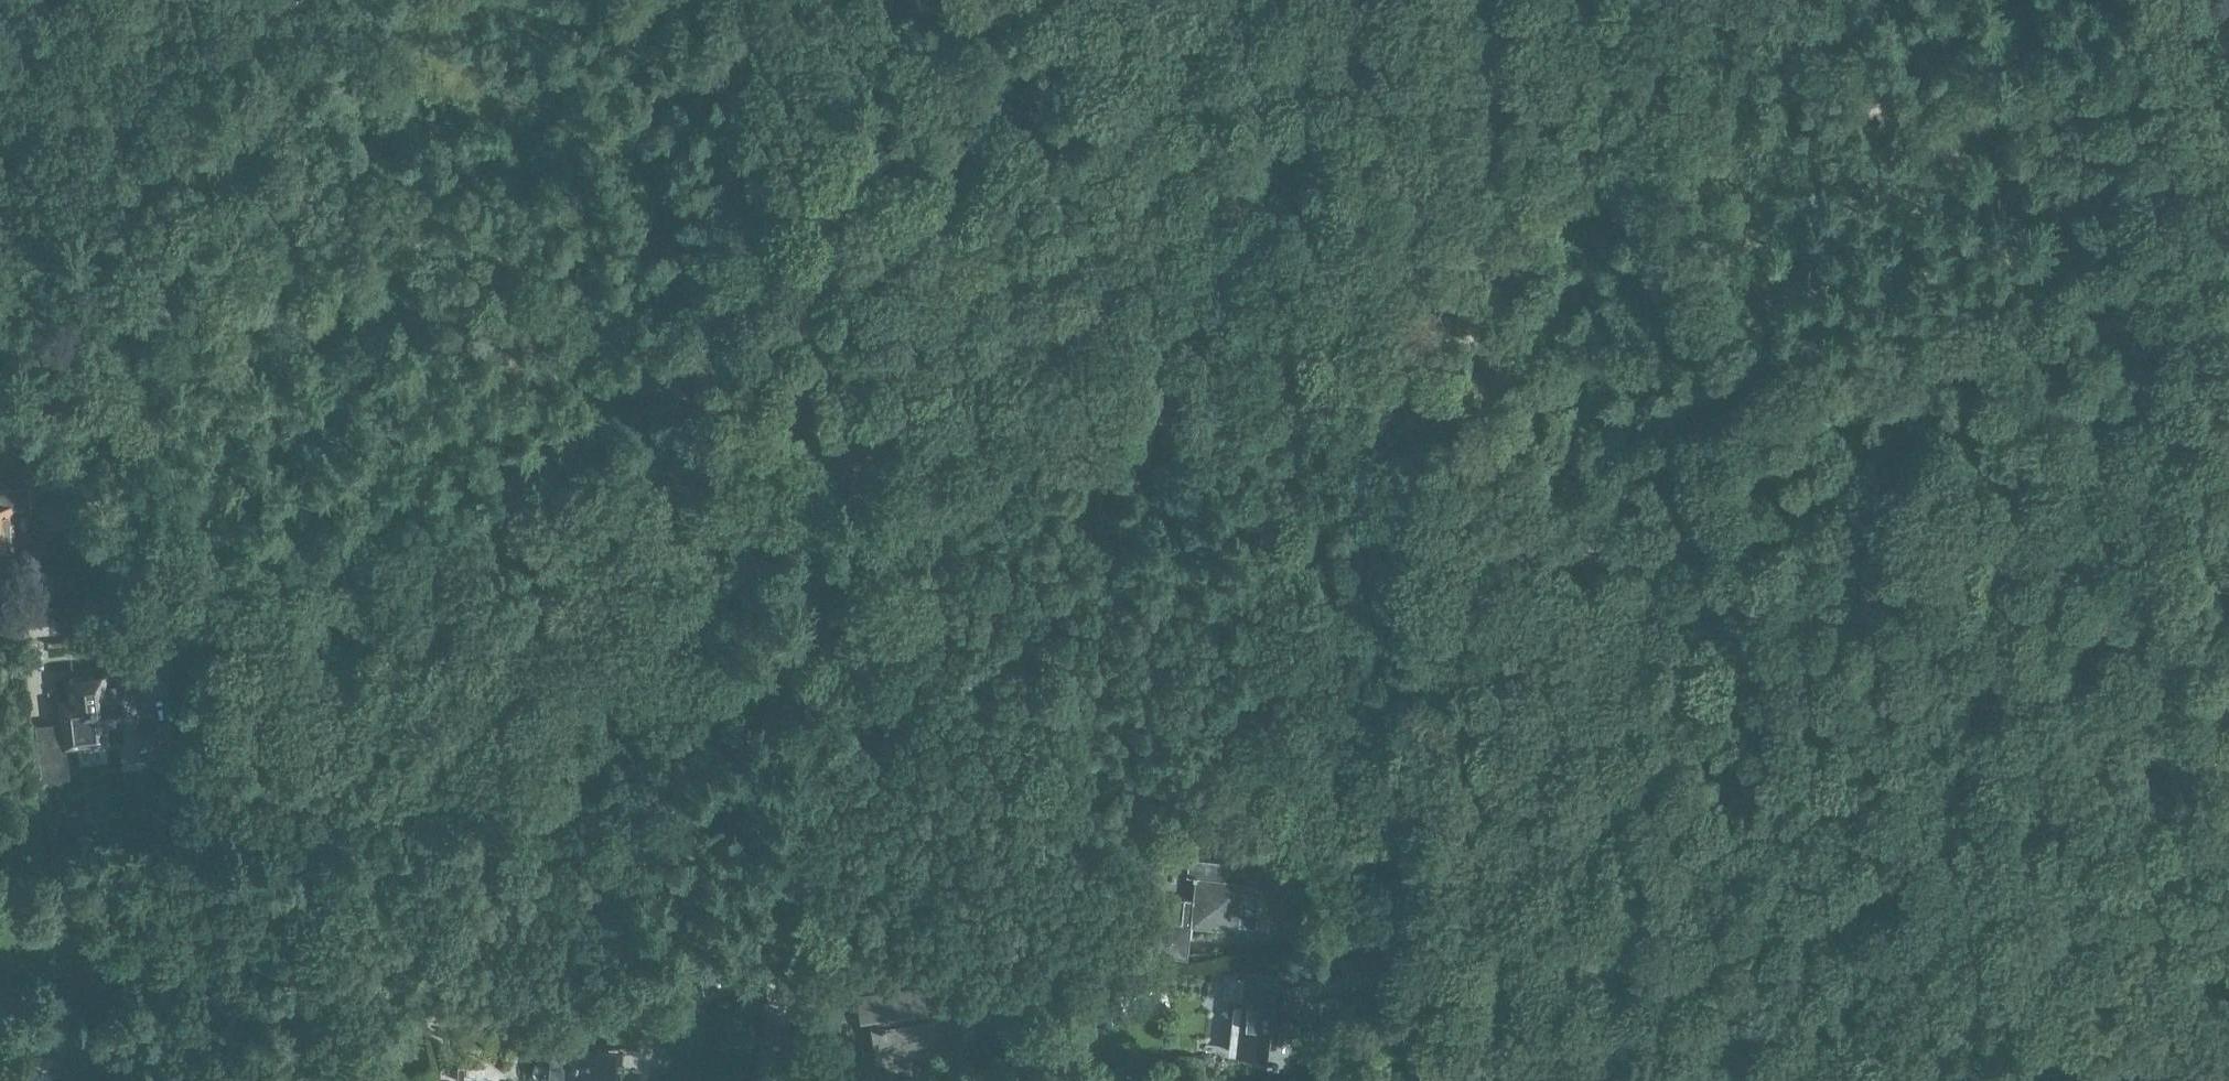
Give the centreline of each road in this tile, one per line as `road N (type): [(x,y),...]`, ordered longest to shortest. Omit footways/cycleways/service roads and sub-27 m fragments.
road 1 (track): [(85,628),(175,613),(275,568),(472,509),(597,490),(885,466),(1175,423),(1290,374),(1468,272),(2207,0)]
road 2 (track): [(1387,1080),(1496,0)]
road 3 (track): [(772,1017),(814,653),(885,466),(868,0)]

